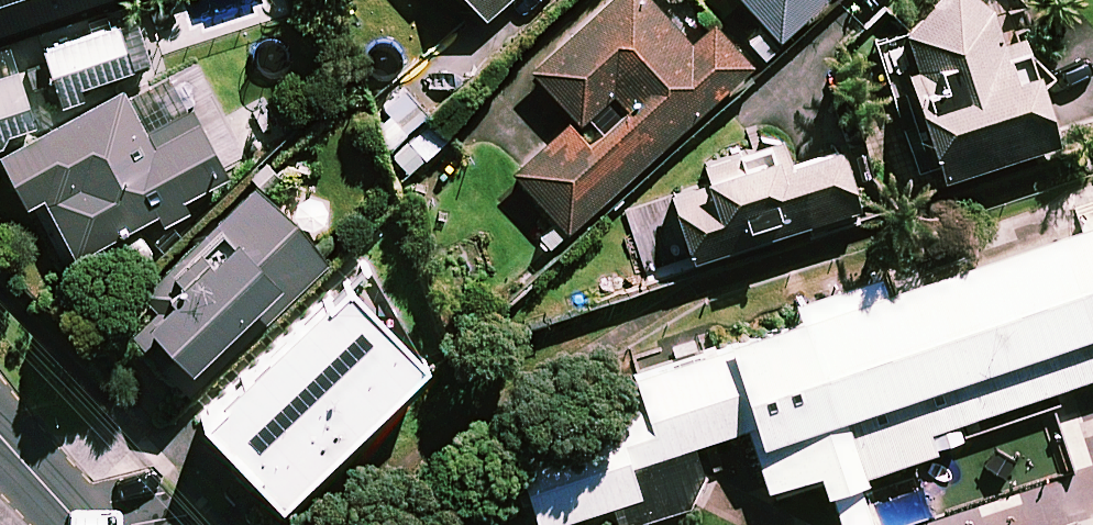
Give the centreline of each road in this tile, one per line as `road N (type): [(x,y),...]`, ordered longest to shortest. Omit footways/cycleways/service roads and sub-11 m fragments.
road 1 (residential): [(0,435),(82,524)]

